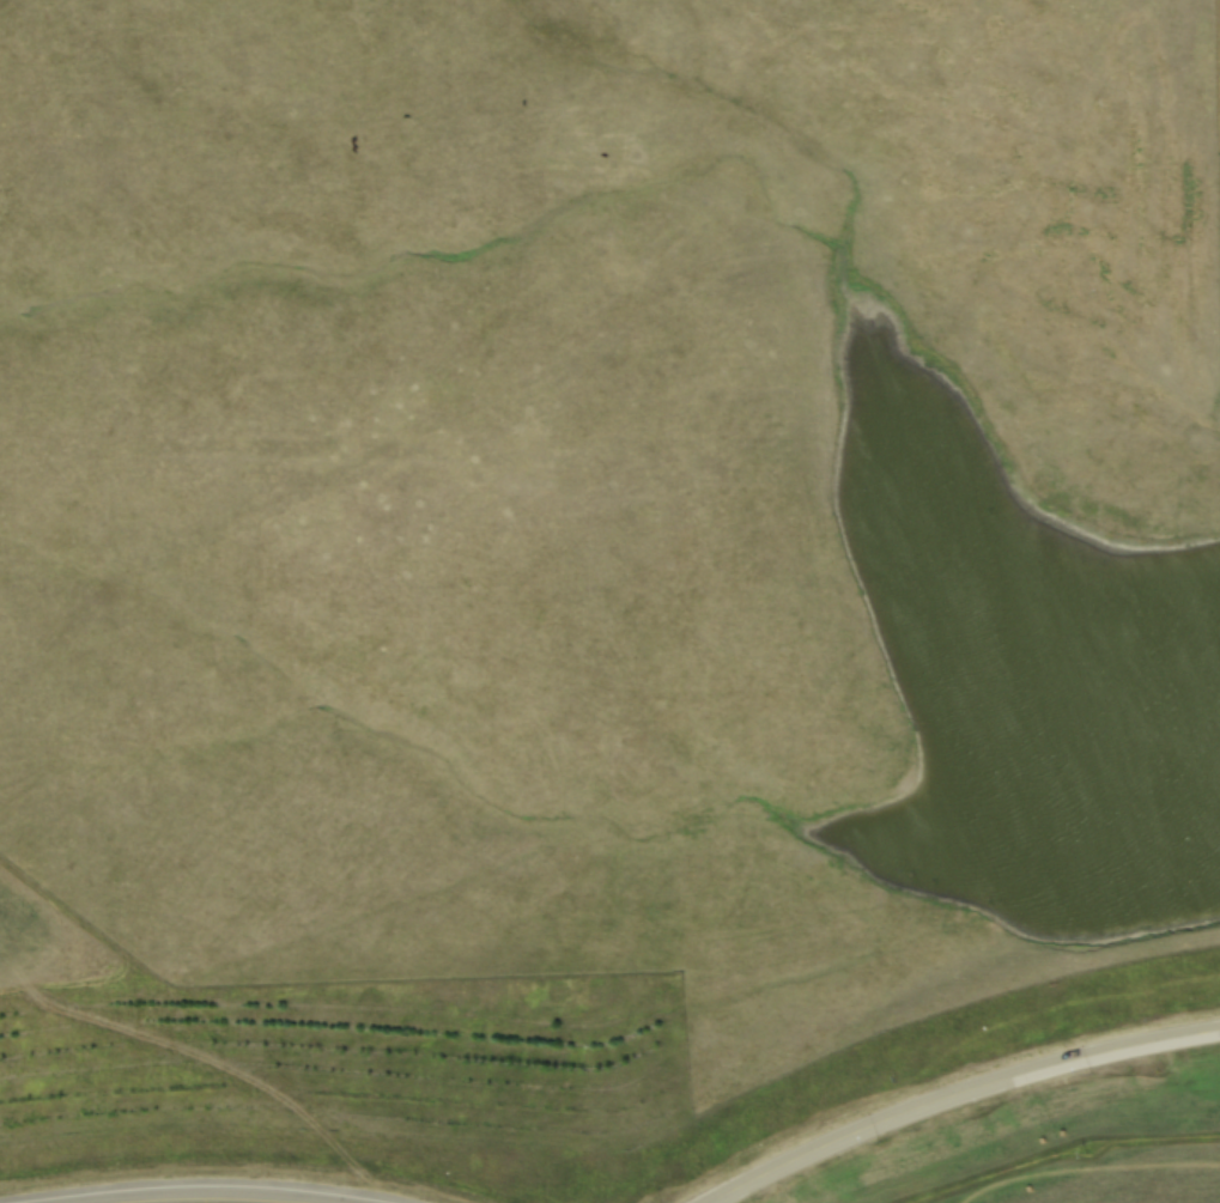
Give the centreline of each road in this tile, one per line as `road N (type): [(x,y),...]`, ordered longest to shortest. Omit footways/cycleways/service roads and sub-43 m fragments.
road 1 (primary): [(709,1202),(852,1131),(947,1098),(1107,1051),(1219,1030)]
road 2 (motorway): [(335,1202),(181,1192),(59,1202)]

